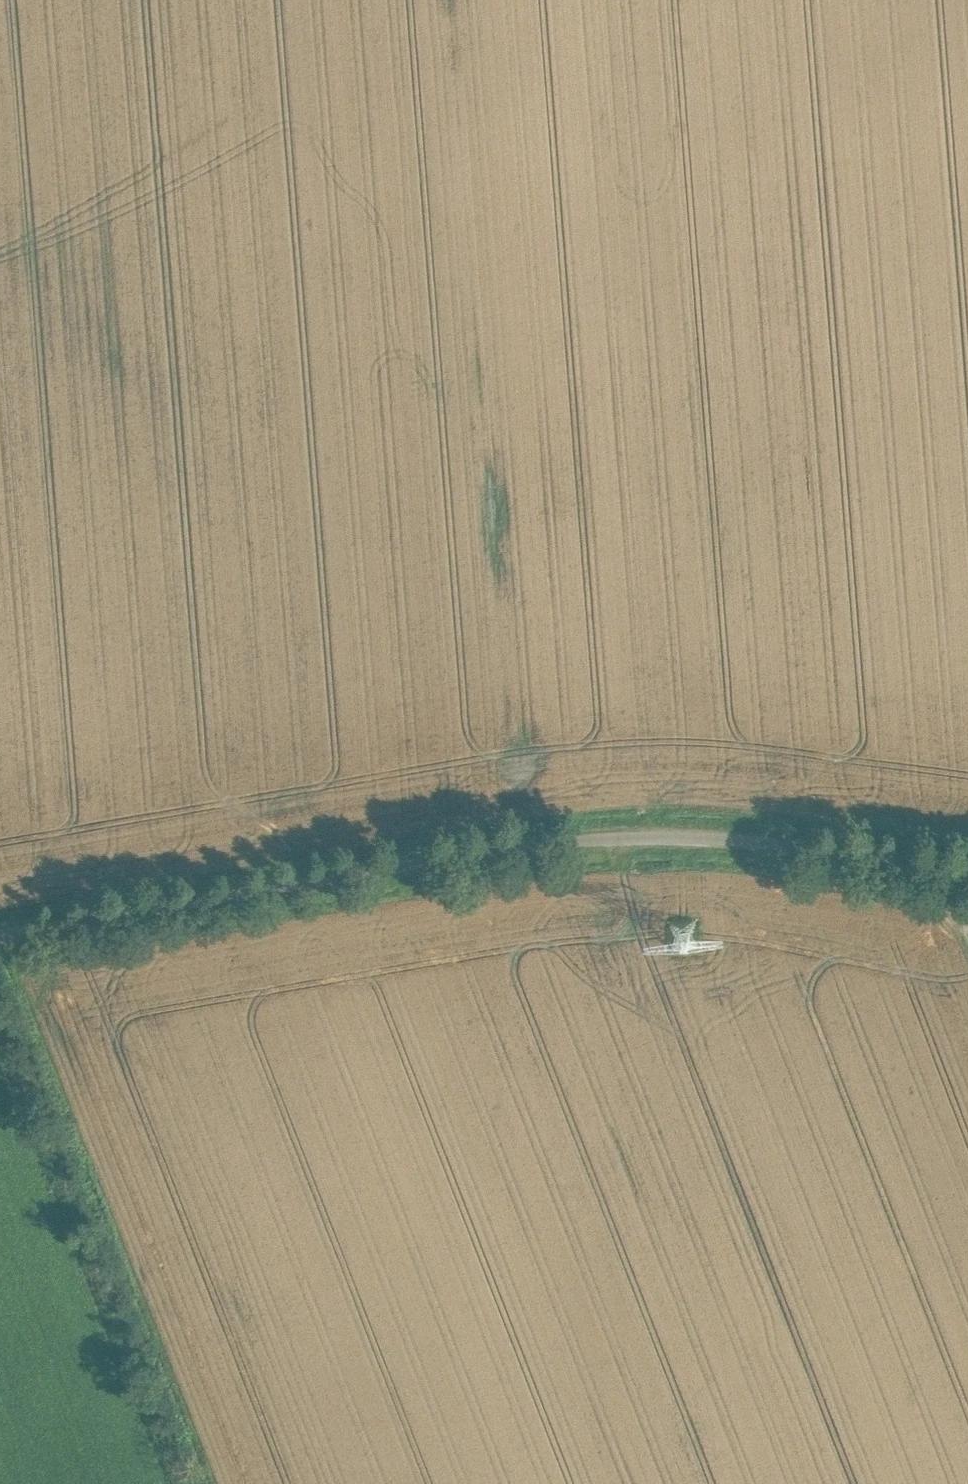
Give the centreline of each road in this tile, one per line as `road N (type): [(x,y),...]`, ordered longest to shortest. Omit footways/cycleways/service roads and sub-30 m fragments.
road 1 (unclassified): [(0,936),(565,841),(781,845),(967,869)]

